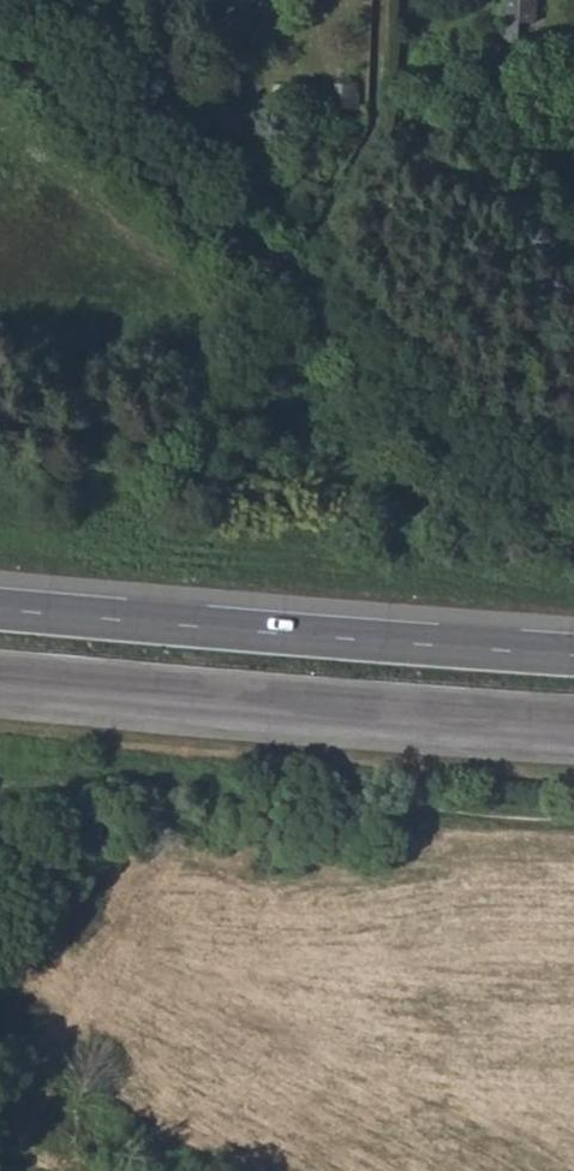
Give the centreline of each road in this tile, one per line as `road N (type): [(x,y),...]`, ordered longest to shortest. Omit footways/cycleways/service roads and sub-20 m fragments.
road 1 (trunk): [(573,655),(0,609)]
road 2 (trunk): [(0,676),(573,721)]

